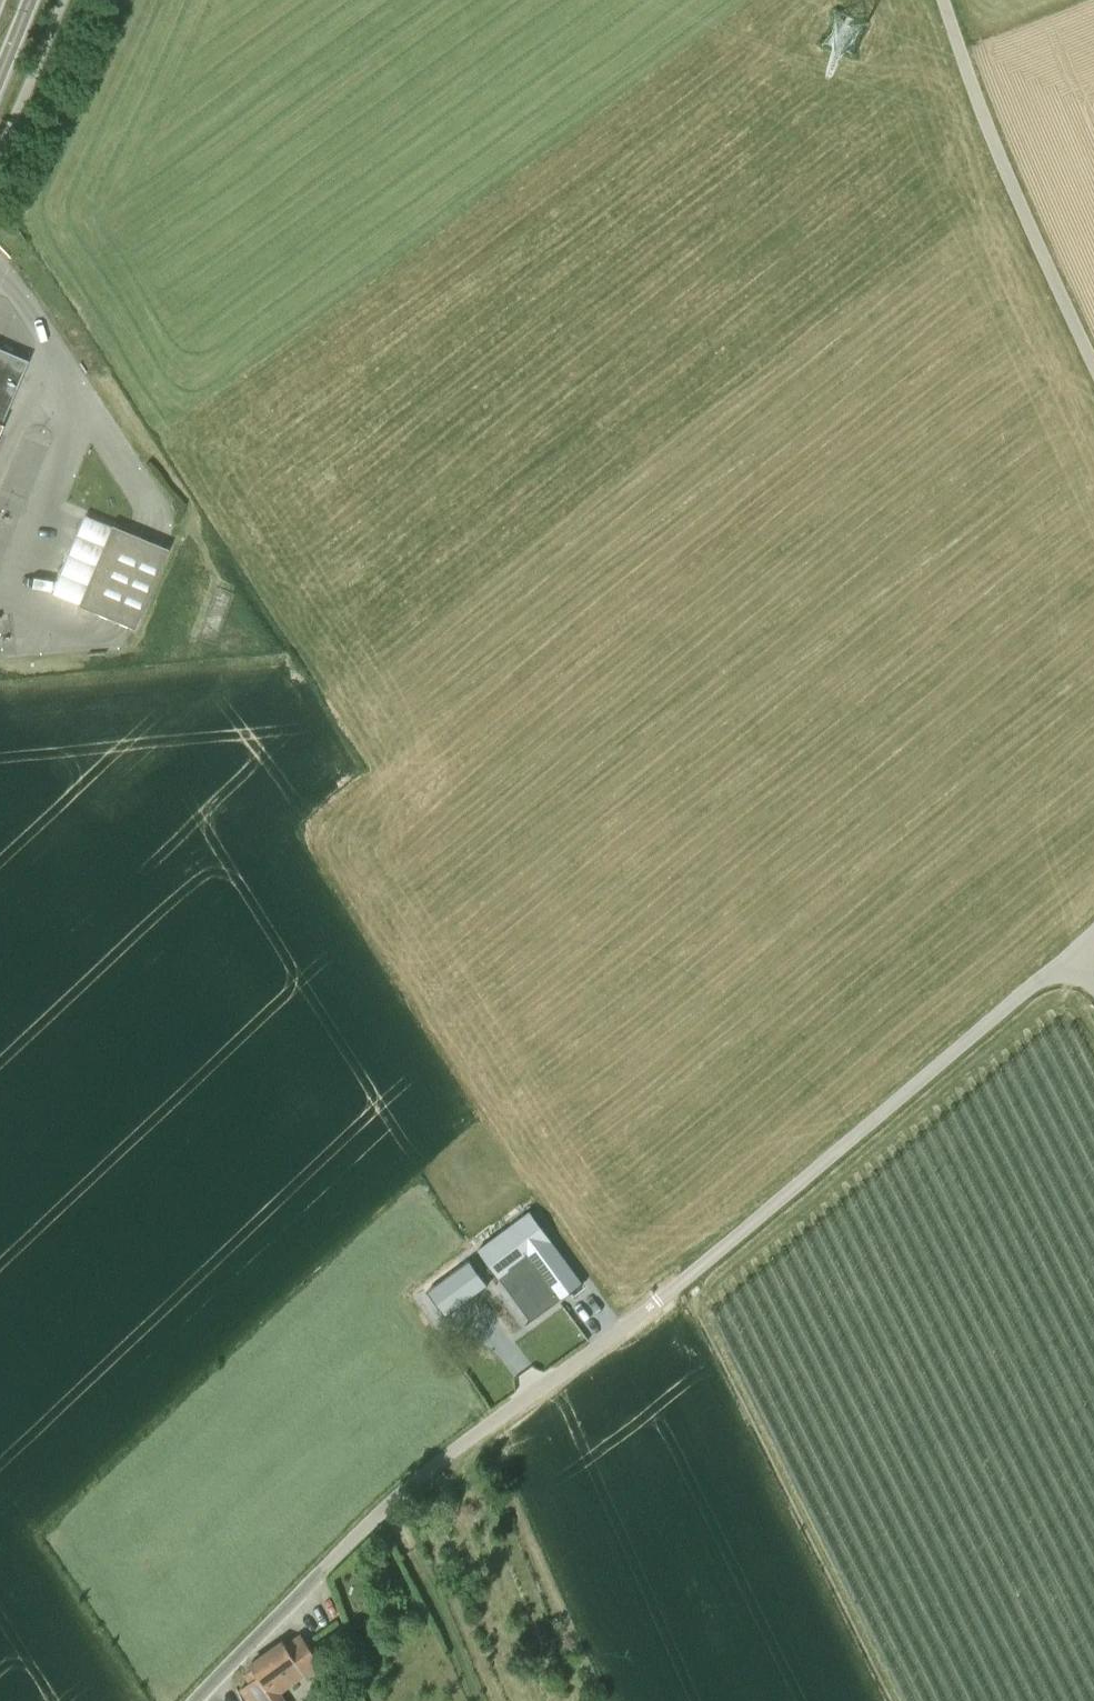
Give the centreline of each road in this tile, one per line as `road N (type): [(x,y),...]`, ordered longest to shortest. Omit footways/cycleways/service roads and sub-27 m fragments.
road 1 (unclassified): [(1072,950),(628,1324),(426,1472),(194,1700)]
road 2 (unclassified): [(944,0),(997,151),(1093,366)]

